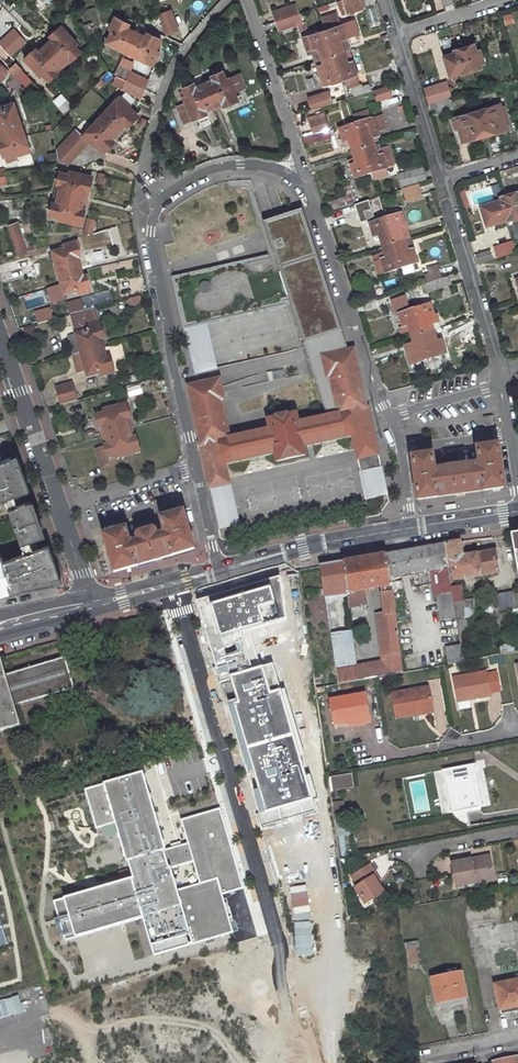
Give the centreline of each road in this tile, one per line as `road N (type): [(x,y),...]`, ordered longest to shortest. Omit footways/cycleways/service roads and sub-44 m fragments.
road 1 (residential): [(196,472),(146,207)]
road 2 (residential): [(310,191),(384,415)]
road 3 (residential): [(146,207),(148,150),(166,78),(226,0)]
road 4 (residential): [(442,178),(500,371)]
road 5 (residential): [(246,0),(310,191)]
road 6 (secondary): [(414,529),(218,570)]
road 7 (residential): [(65,508),(0,330)]
road 8 (residential): [(146,207),(178,179),(228,160),(275,165),(310,191)]
road 9 (residential): [(395,34),(442,178)]
road 10 (unclassified): [(315,1062),(272,925)]
road 11 (residential): [(196,472),(65,508)]
road 12 (residential): [(384,415),(487,388),(500,371)]
road 13 (residential): [(392,853),(517,830)]
road 14 (secondary): [(218,570),(96,603)]

